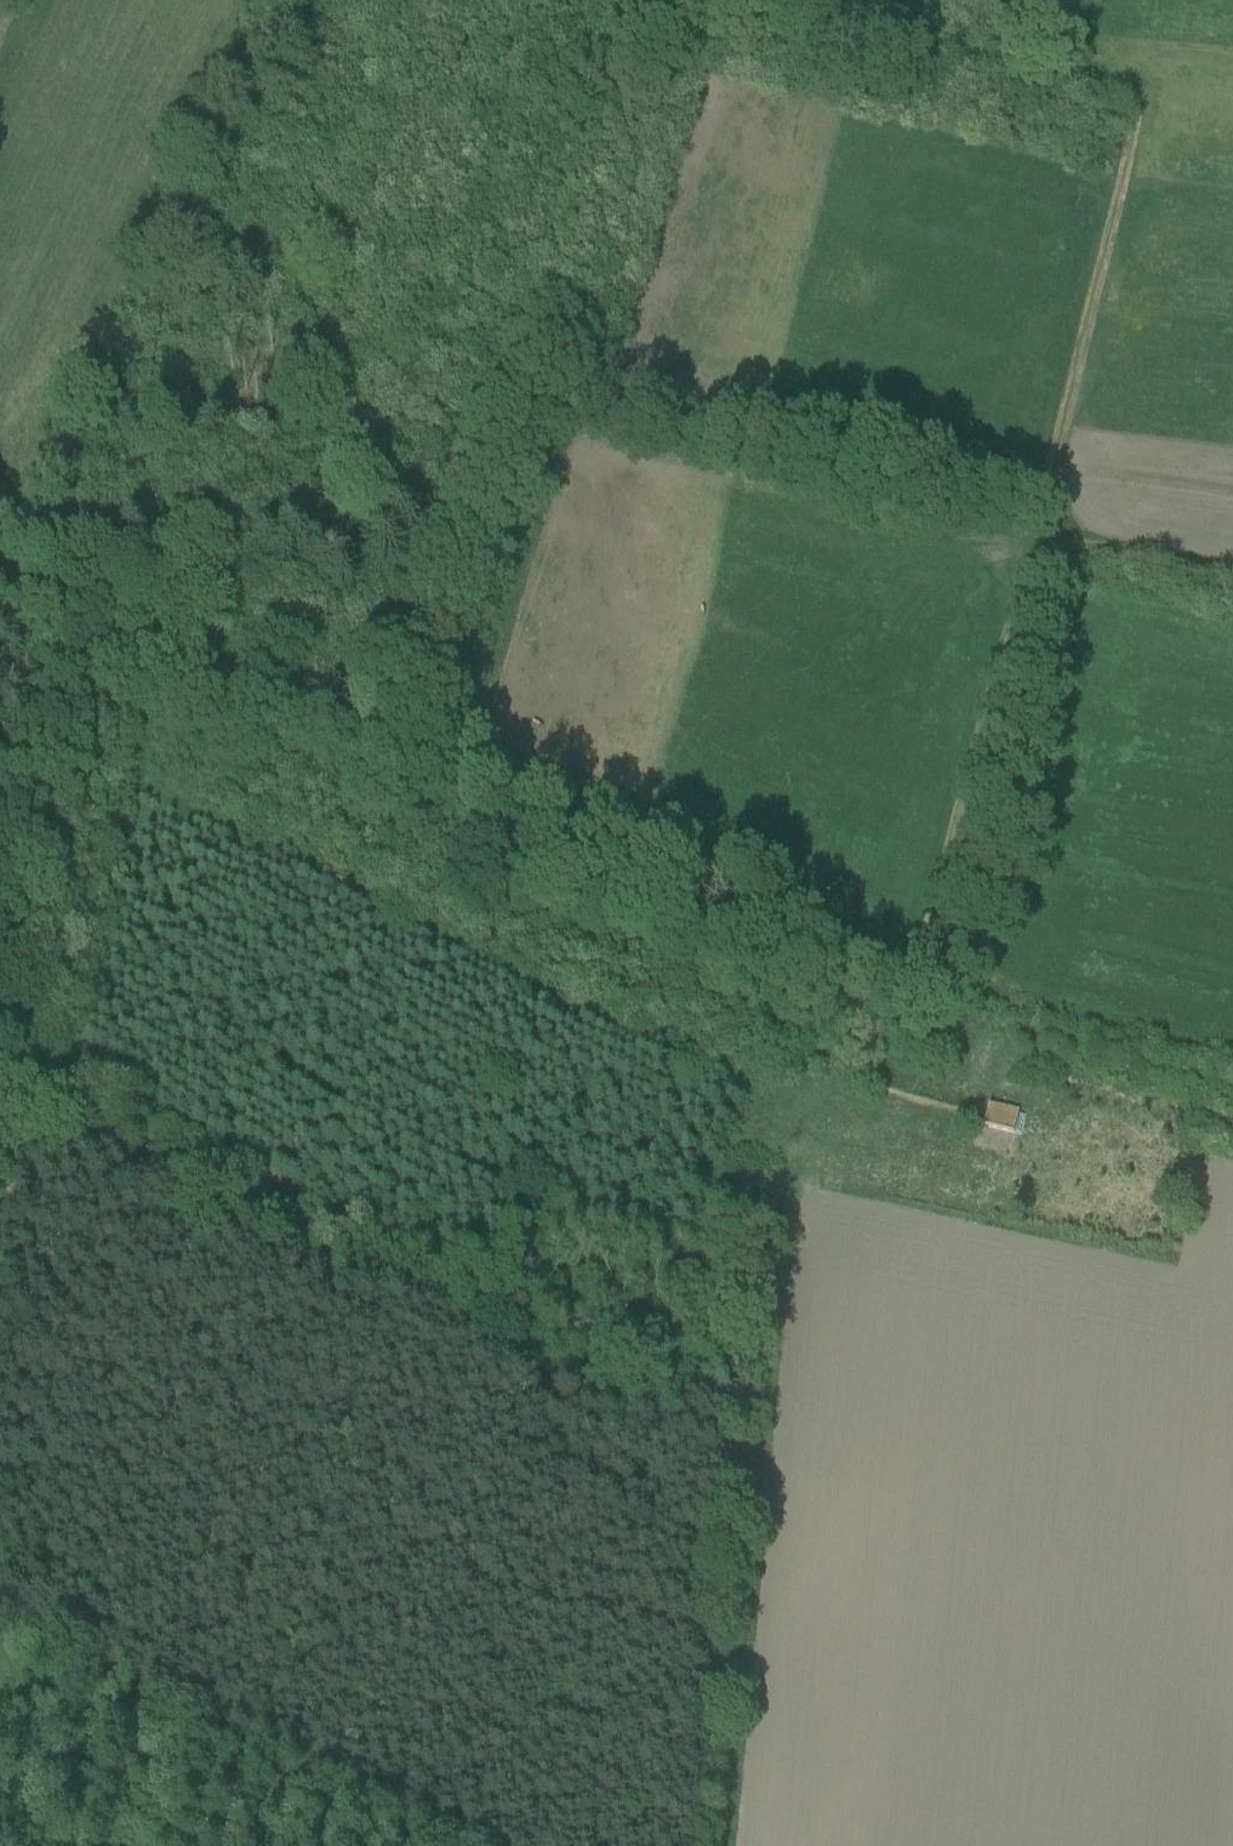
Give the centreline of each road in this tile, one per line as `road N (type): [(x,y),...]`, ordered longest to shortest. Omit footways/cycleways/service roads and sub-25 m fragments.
road 1 (track): [(1232,575),(1094,548),(1059,547),(1036,557),(924,929),(893,978),(0,541)]
road 2 (track): [(1143,89),(822,0)]

